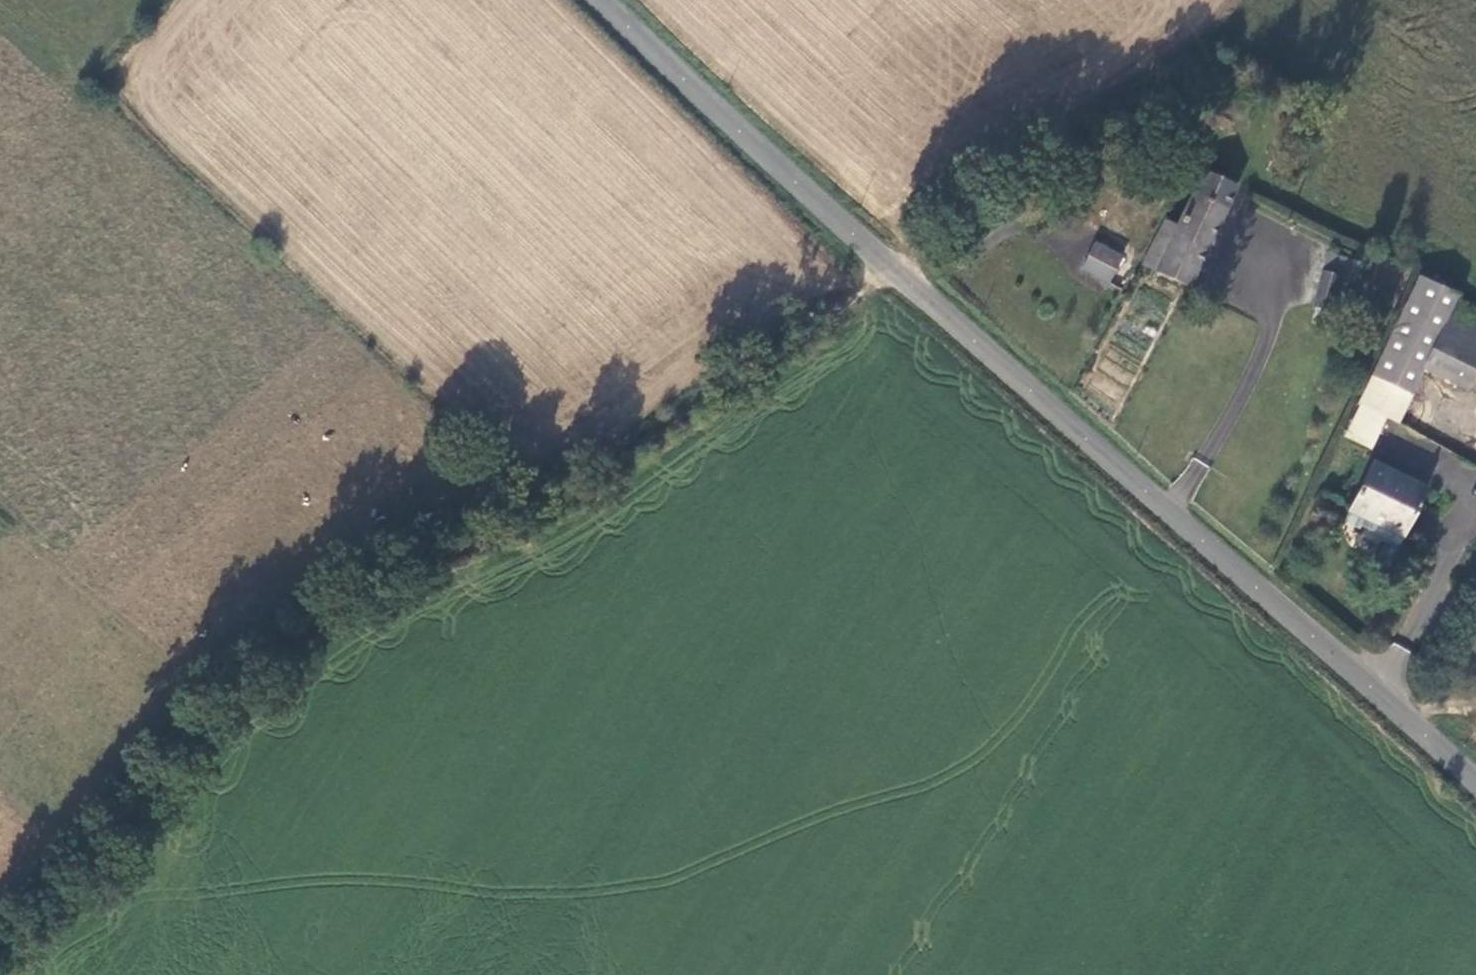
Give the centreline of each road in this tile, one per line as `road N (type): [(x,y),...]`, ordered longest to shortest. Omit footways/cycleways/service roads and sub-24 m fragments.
road 1 (tertiary): [(603,0),(854,234),(1475,780)]

